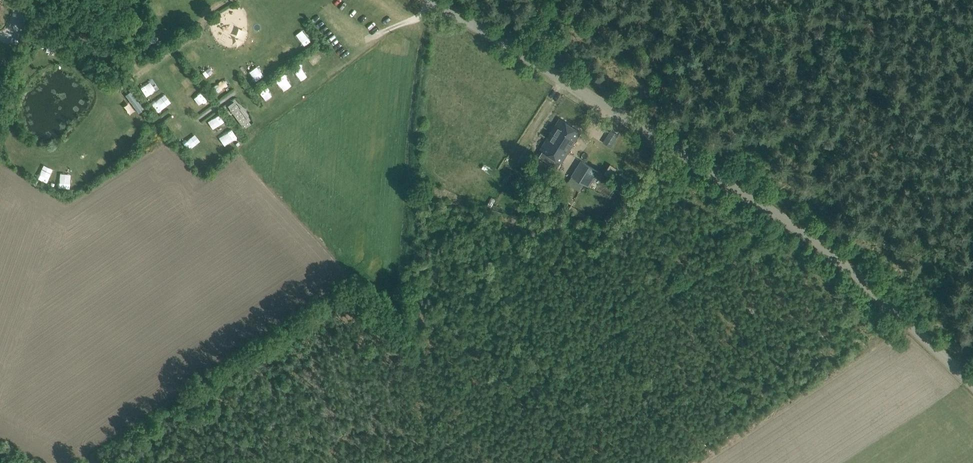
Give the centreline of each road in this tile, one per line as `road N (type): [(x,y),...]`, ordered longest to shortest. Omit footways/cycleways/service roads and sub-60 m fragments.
road 1 (unclassified): [(972,386),(802,232),(431,0)]

